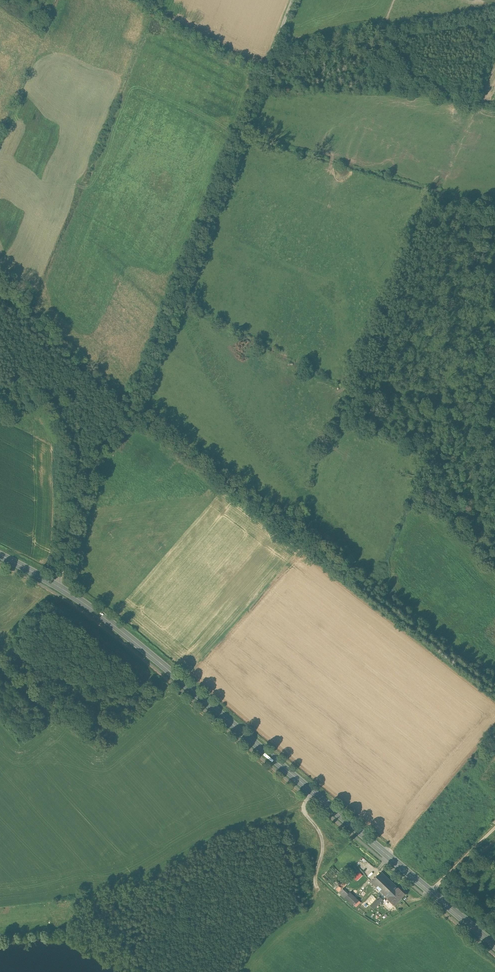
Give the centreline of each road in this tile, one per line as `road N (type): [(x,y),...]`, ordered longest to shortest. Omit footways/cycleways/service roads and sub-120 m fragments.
road 1 (primary): [(0,554),(107,618),(494,944)]
road 2 (track): [(494,684),(132,407)]
road 3 (track): [(292,0),(132,407)]
road 4 (track): [(132,407),(83,481),(59,587)]

